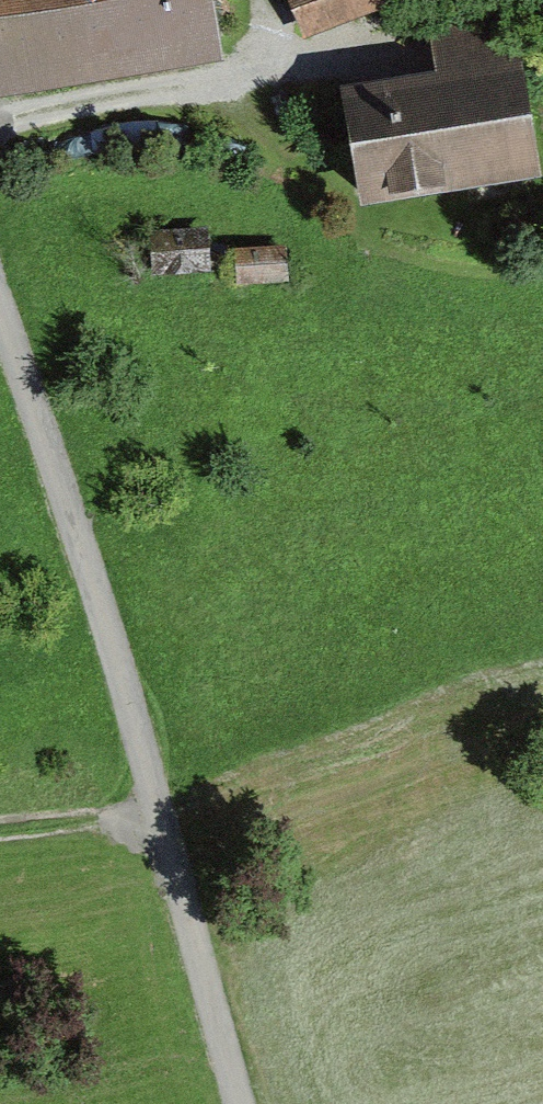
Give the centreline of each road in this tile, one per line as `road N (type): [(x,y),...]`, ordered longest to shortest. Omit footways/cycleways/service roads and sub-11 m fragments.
road 1 (track): [(0,310),(119,664),(239,1103)]
road 2 (track): [(0,828),(156,812)]

